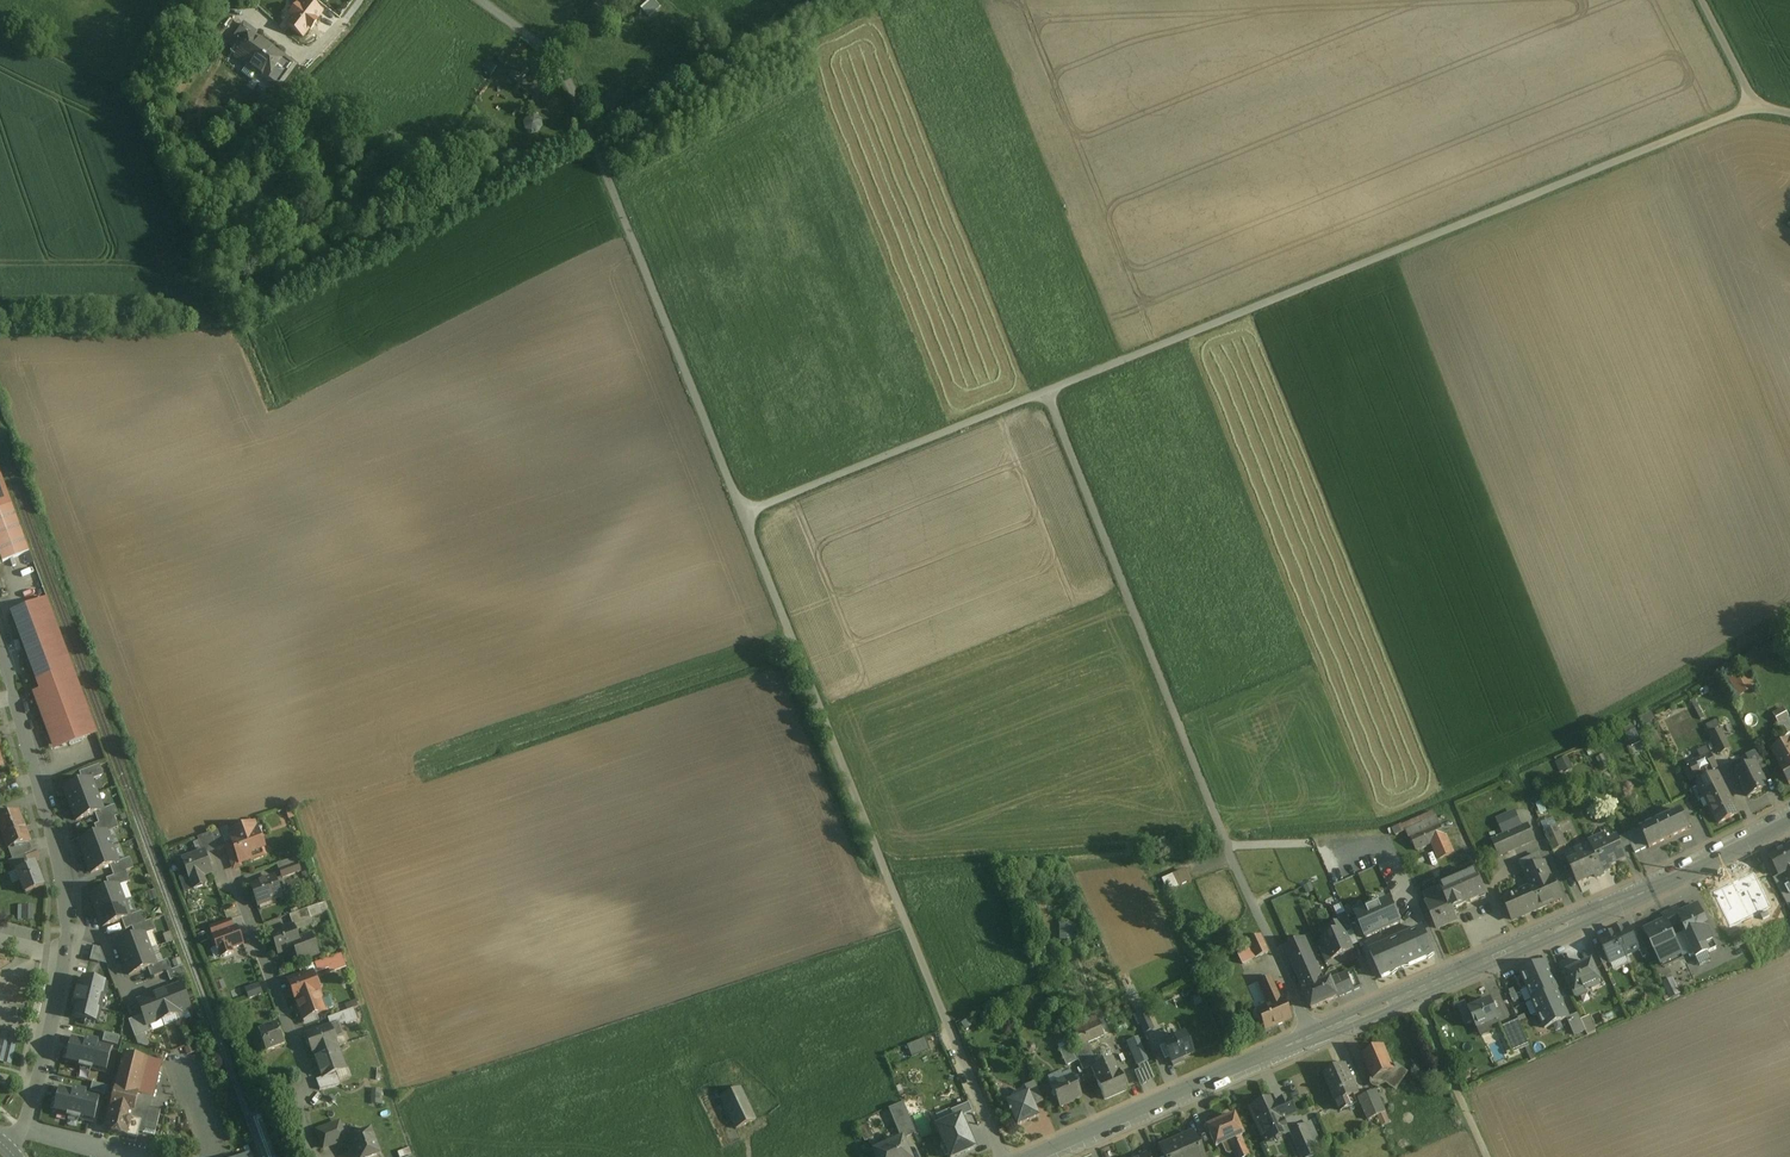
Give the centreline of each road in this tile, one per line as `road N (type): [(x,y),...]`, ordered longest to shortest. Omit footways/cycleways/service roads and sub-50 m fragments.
road 1 (unclassified): [(1753,107),(1046,392)]
road 2 (unclassified): [(1310,1038),(1046,392)]
road 3 (unclassified): [(1002,1156),(742,514)]
road 4 (residential): [(23,1126),(57,1002),(66,917),(0,647)]
road 5 (secondary): [(1789,820),(1413,993)]
road 6 (unclassified): [(742,514),(610,185)]
road 7 (unclassified): [(1046,392),(742,514)]
road 8 (secondary): [(1310,1038),(1035,1156)]
road 9 (residential): [(314,1156),(300,1113),(308,1082),(233,883)]
road 10 (residential): [(610,185),(560,66),(479,0)]
road 11 (unclassified): [(1488,1156),(1413,993)]

